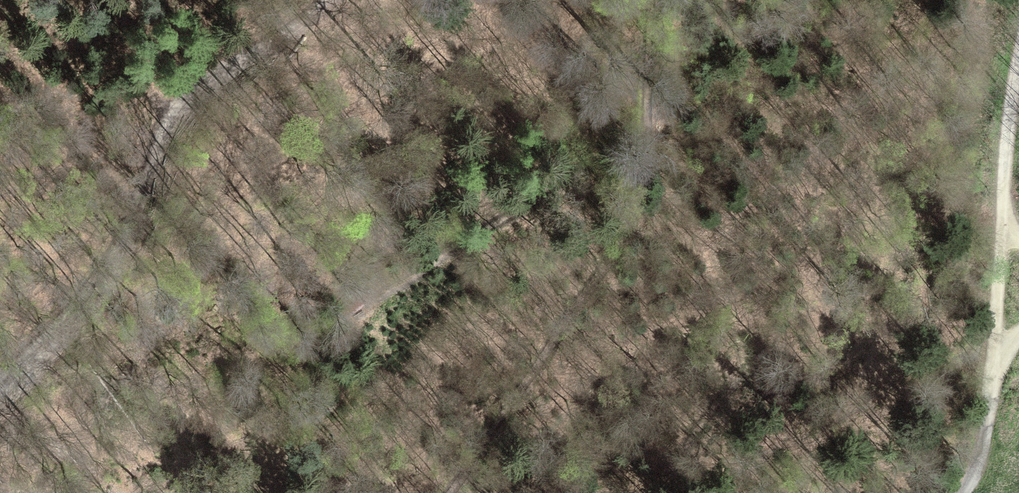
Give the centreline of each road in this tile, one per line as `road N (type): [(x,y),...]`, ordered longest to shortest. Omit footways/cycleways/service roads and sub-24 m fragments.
road 1 (track): [(448,492),(635,211),(652,0)]
road 2 (track): [(324,0),(190,90),(162,120),(130,233),(98,284),(0,377)]
road 3 (track): [(639,169),(592,165),(394,284)]
road 4 (track): [(1018,61),(1004,222)]
road 5 (track): [(993,372),(1004,222)]
road 6 (track): [(965,492),(982,452),(993,372)]

